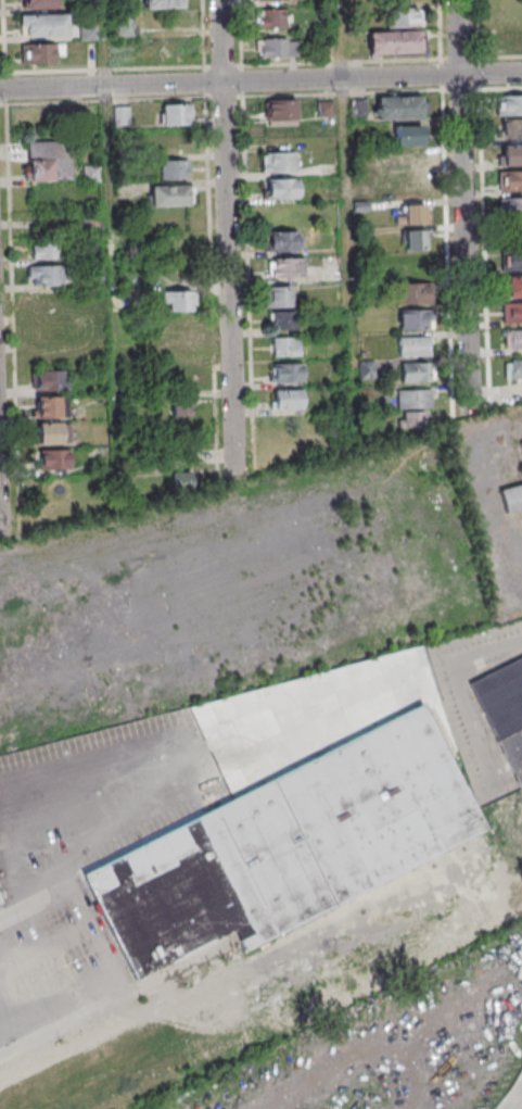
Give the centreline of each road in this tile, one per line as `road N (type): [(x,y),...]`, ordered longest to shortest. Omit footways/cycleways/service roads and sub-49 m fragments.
road 1 (residential): [(521,73),(0,90)]
road 2 (residential): [(241,476),(225,0)]
road 3 (residential): [(472,409),(462,0)]

